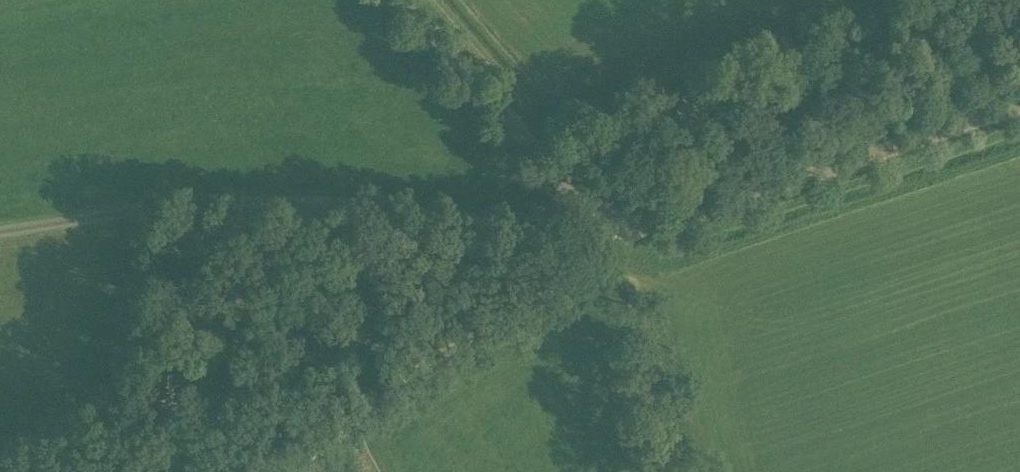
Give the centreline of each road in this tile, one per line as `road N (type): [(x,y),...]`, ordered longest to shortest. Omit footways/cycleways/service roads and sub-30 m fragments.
road 1 (track): [(620,224),(605,254),(252,471)]
road 2 (unclassified): [(648,226),(1019,107)]
road 3 (unclassified): [(648,226),(620,224),(581,202),(405,0)]

